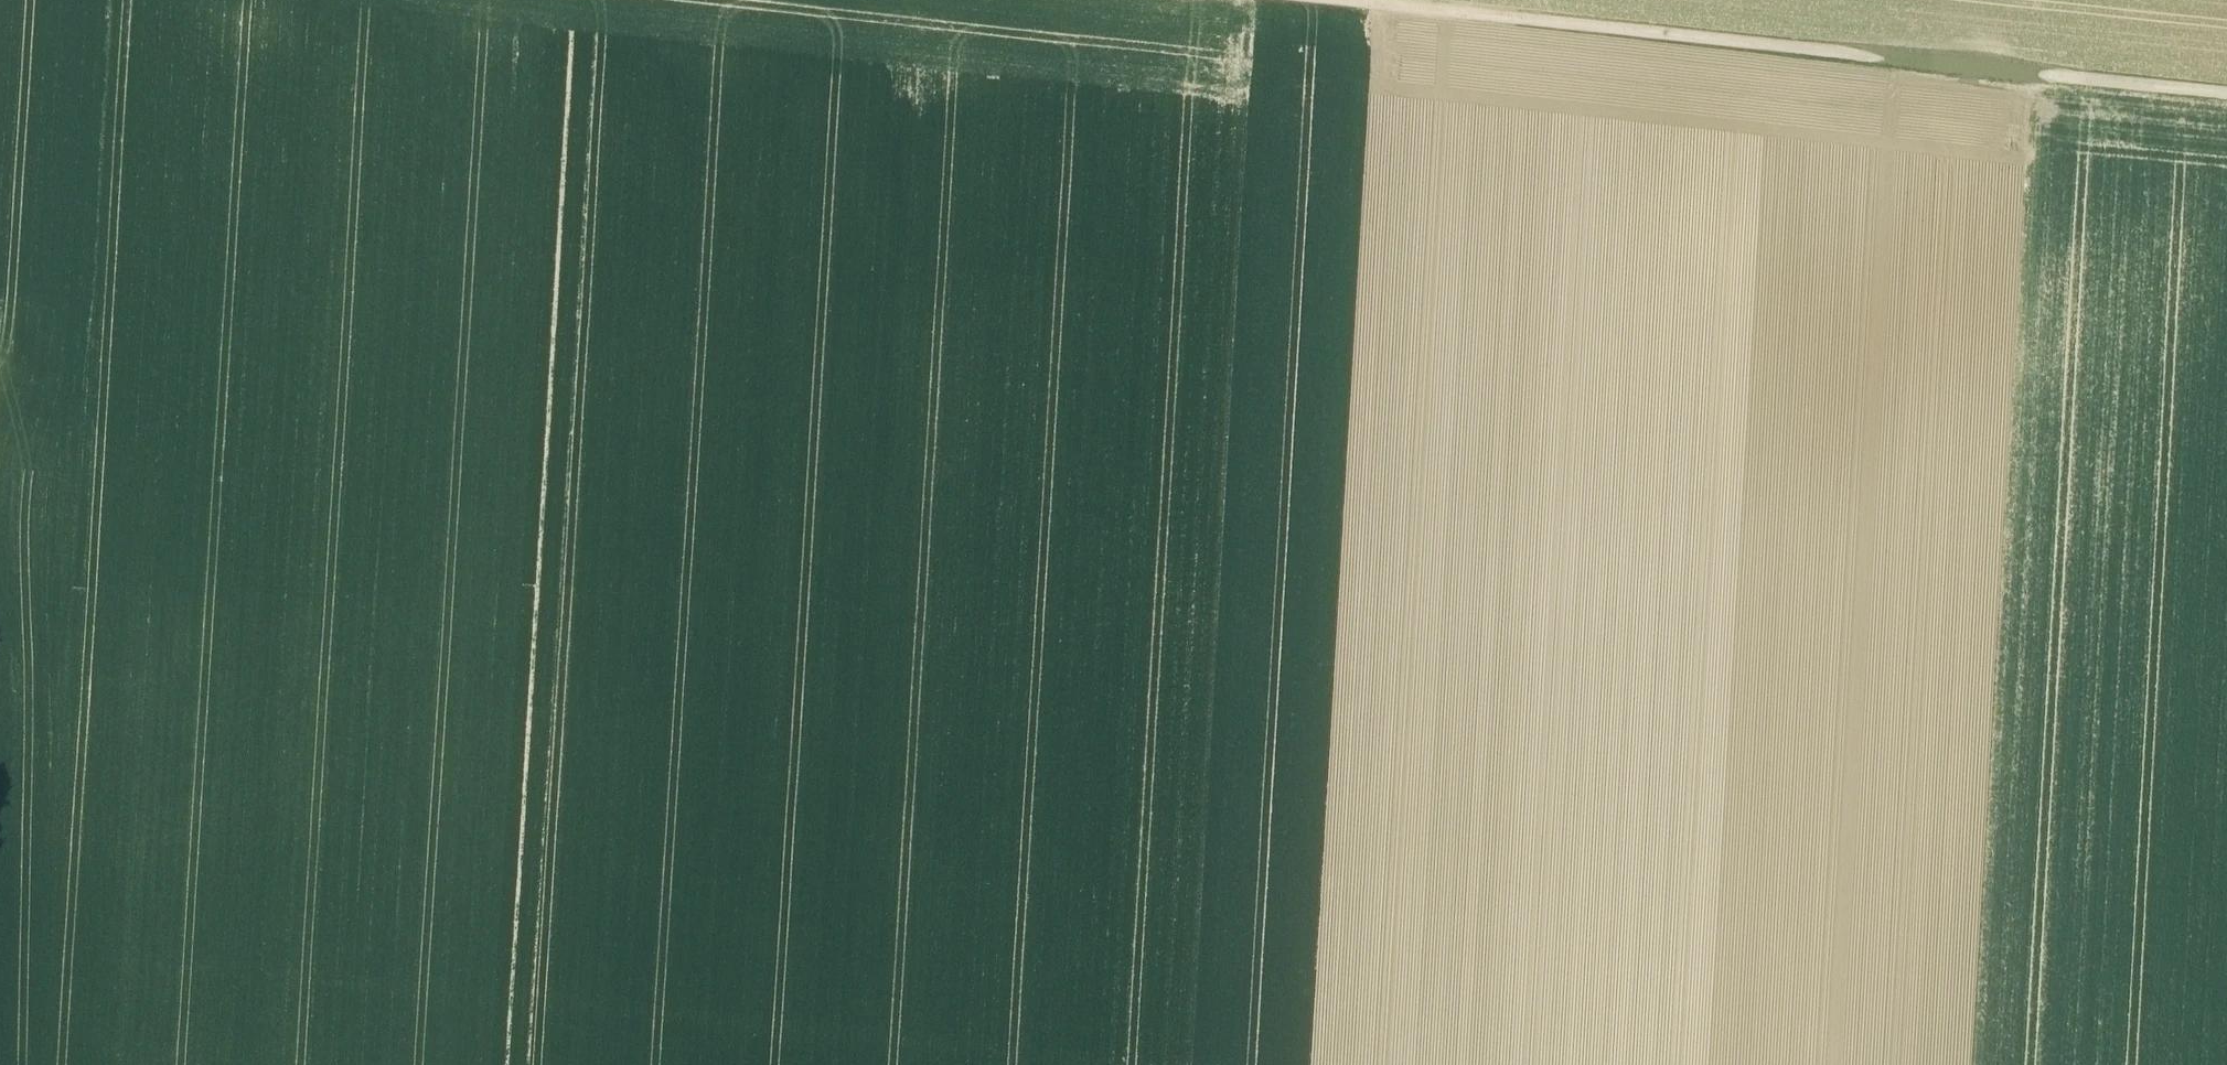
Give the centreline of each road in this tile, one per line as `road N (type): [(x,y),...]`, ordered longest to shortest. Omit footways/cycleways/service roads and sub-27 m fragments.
road 1 (track): [(2226,97),(1250,0)]

